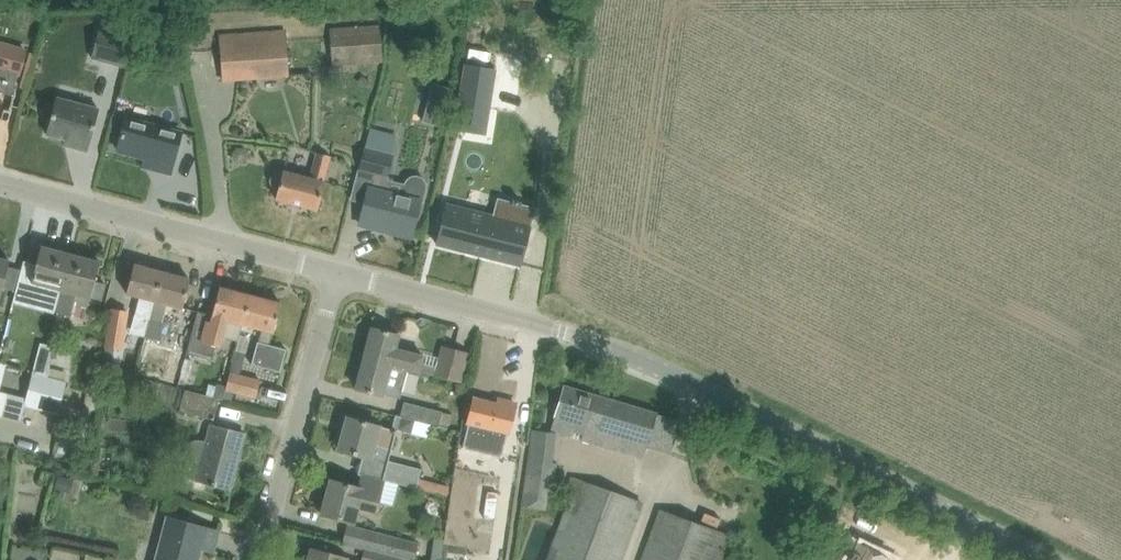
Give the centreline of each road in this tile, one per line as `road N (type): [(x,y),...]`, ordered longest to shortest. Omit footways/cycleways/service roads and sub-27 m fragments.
road 1 (unclassified): [(1038,559),(671,373),(344,276)]
road 2 (unclassified): [(344,276),(0,186)]
road 3 (residential): [(264,559),(344,276)]

